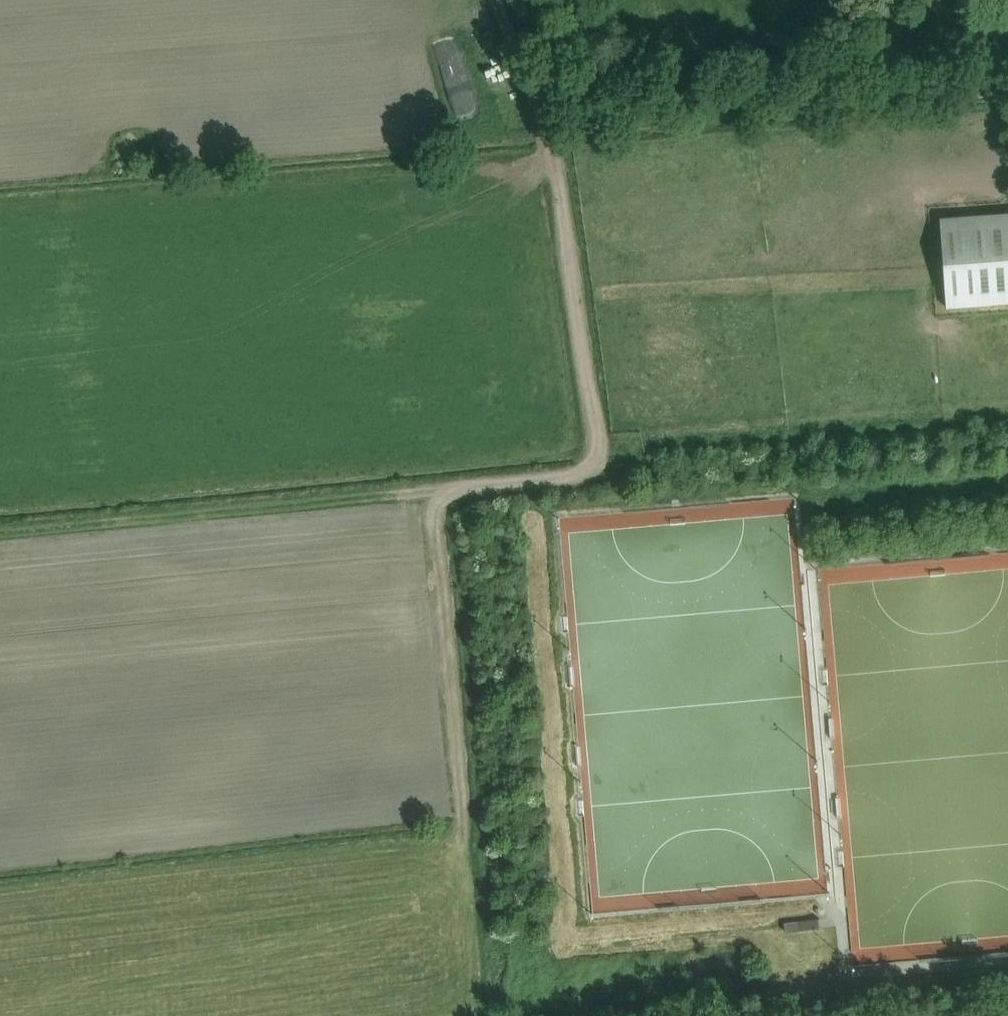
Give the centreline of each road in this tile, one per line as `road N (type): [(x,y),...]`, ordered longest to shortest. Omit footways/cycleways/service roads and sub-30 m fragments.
road 1 (track): [(495,0),(549,136),(597,437),(589,466),(561,479),(0,539)]
road 2 (track): [(1007,1001),(874,1015)]

